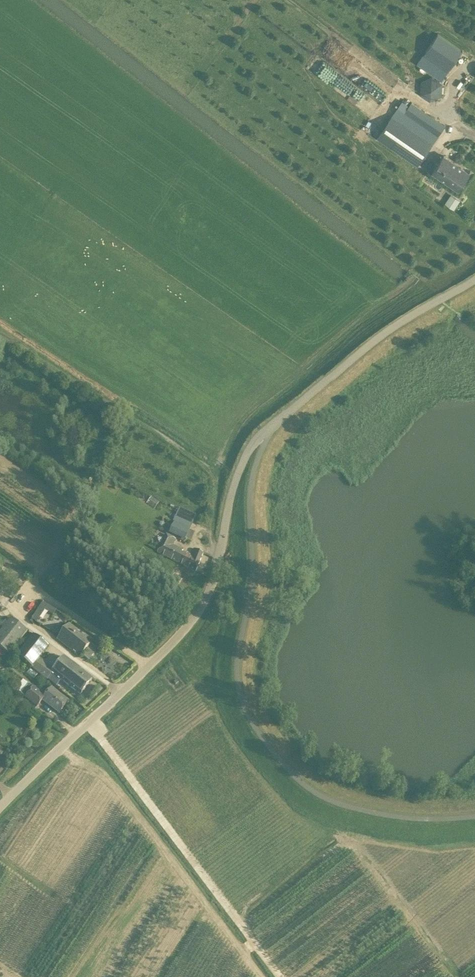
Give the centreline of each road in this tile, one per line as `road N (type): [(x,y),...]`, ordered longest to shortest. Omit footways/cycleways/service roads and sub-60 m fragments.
road 1 (residential): [(272,426),(250,490),(252,581),(237,675),(247,714),(270,748),(321,797),(394,816),(474,817)]
road 2 (unclassified): [(0,808),(193,618),(207,596),(243,463),(272,426)]
road 3 (track): [(220,553),(211,543),(216,485),(208,467),(0,331)]
road 4 (unclassified): [(272,426),(387,328),(474,277)]

